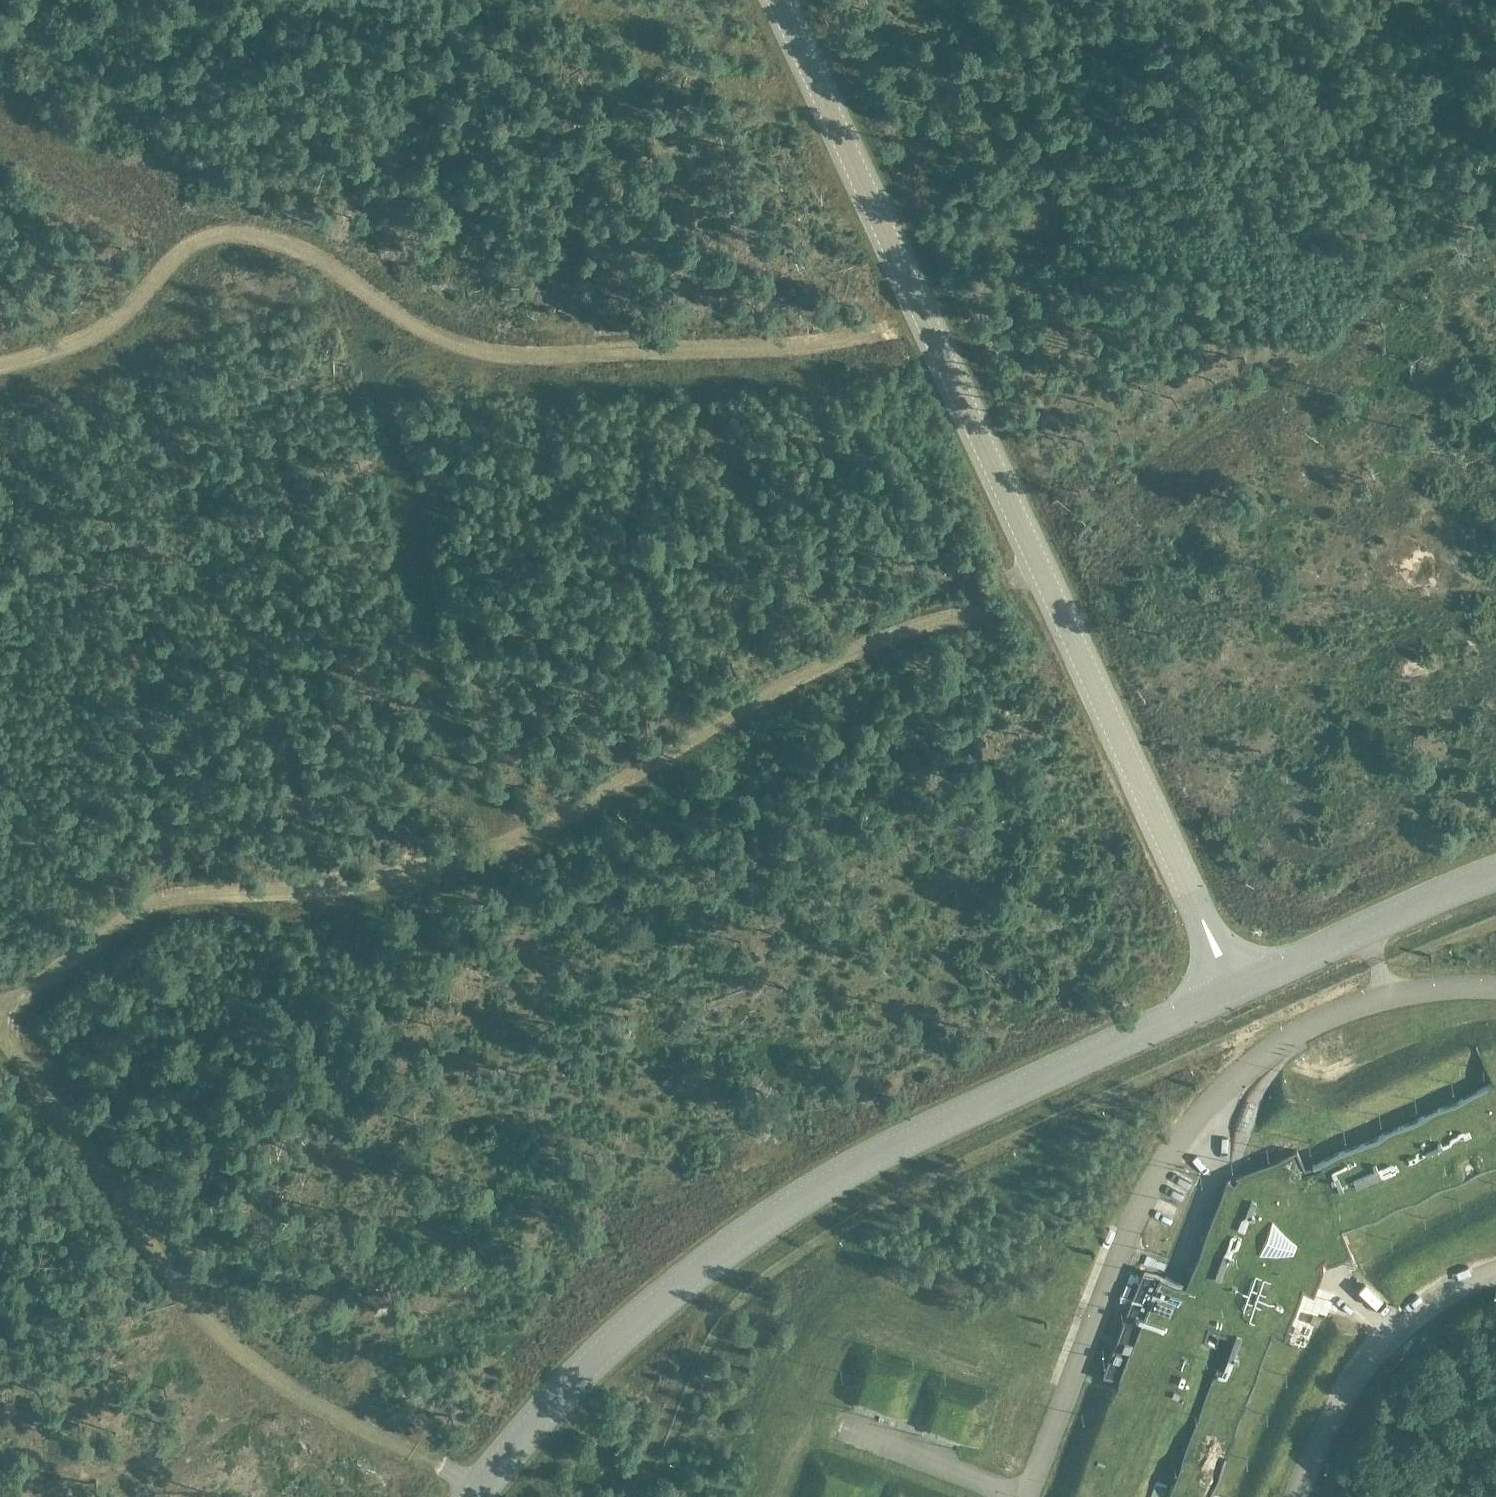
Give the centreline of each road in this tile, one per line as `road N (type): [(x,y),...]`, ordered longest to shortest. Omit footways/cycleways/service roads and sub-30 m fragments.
road 1 (unclassified): [(1233,991),(779,0)]
road 2 (unclassified): [(476,1496),(599,1357),(790,1207),(873,1158),(1233,991)]
road 3 (unclassified): [(1233,991),(1495,874)]

